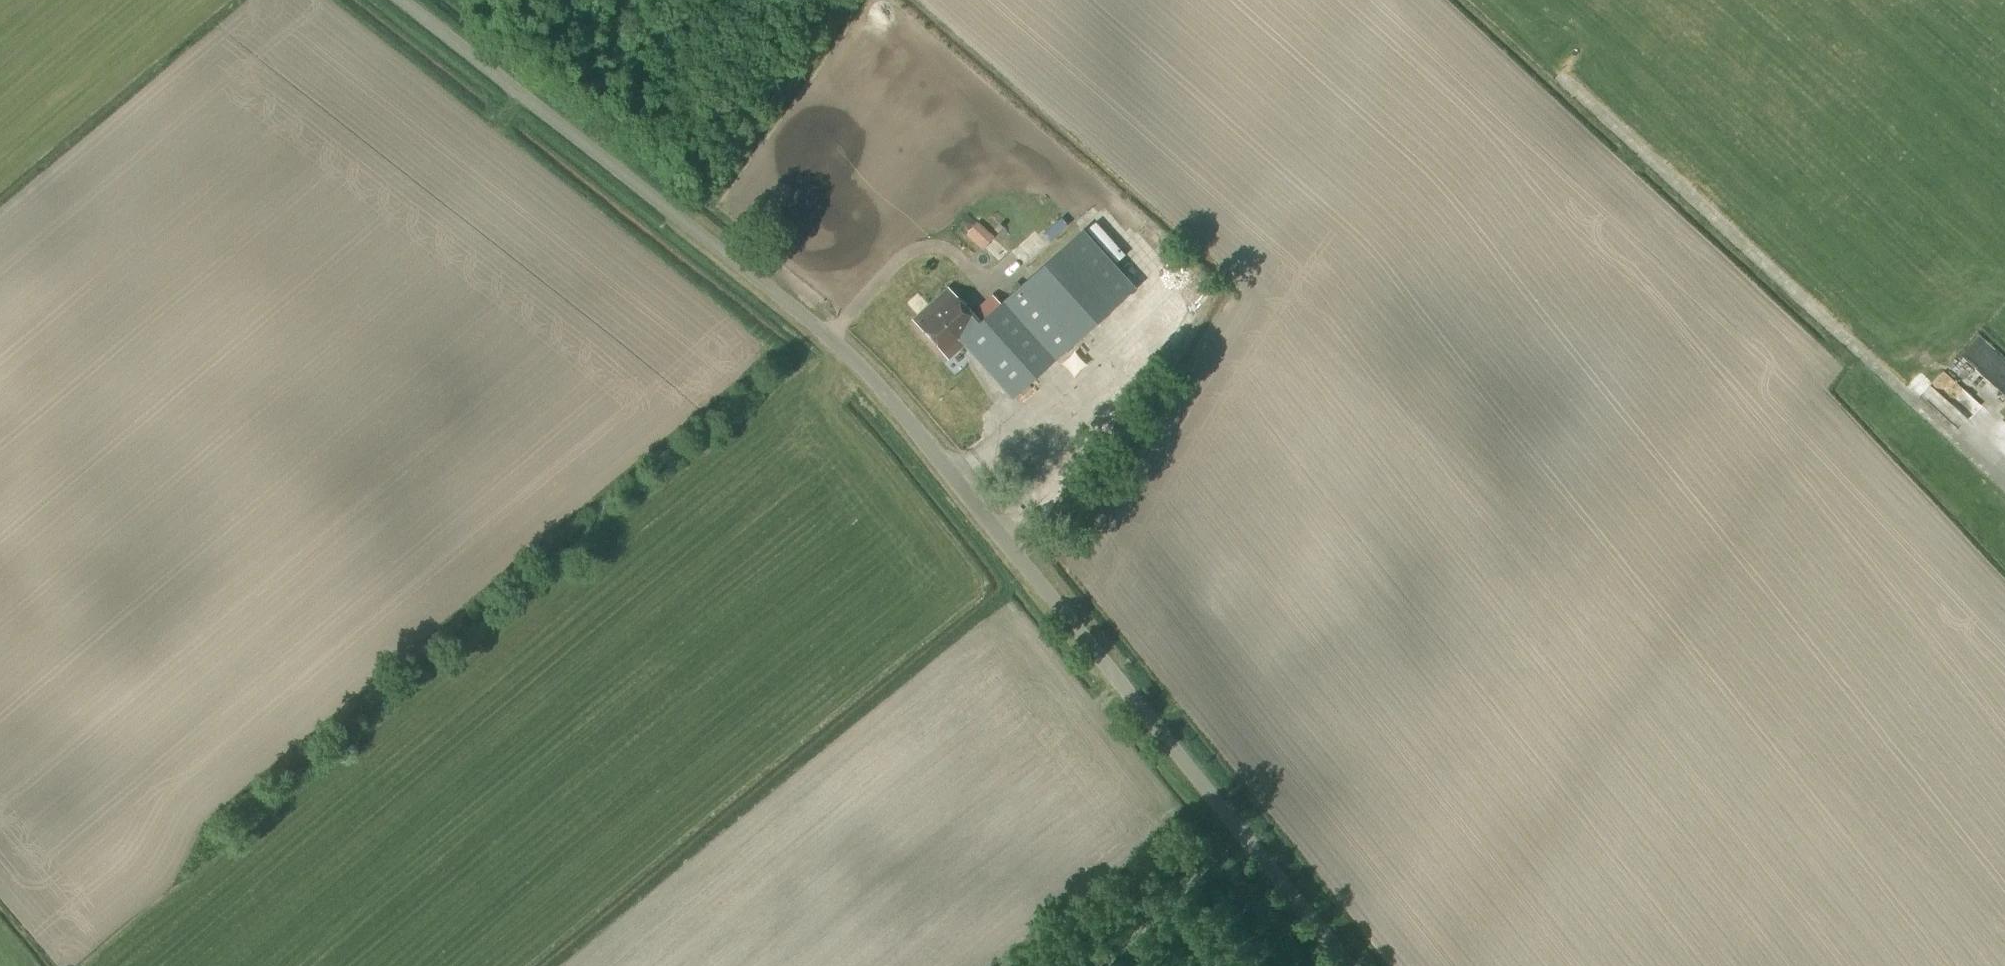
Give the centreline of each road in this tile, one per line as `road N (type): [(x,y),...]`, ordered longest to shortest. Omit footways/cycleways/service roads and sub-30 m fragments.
road 1 (unclassified): [(1342,965),(868,379),(396,0)]

